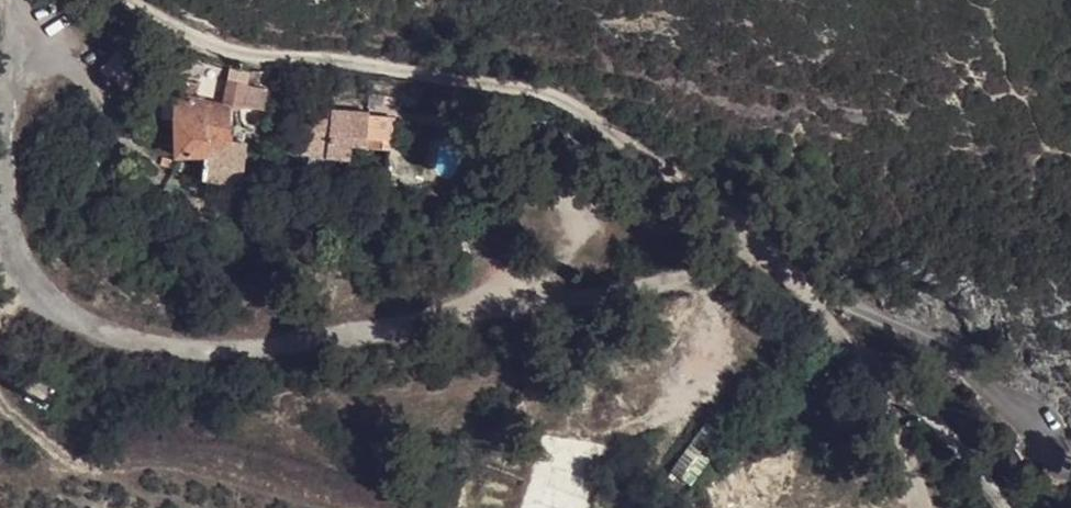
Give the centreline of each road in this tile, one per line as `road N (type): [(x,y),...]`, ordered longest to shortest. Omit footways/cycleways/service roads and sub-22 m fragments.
road 1 (residential): [(833,330),(754,244),(583,118),(495,90),(197,40),(143,0)]
road 2 (track): [(1006,507),(967,452),(889,369),(833,330)]

